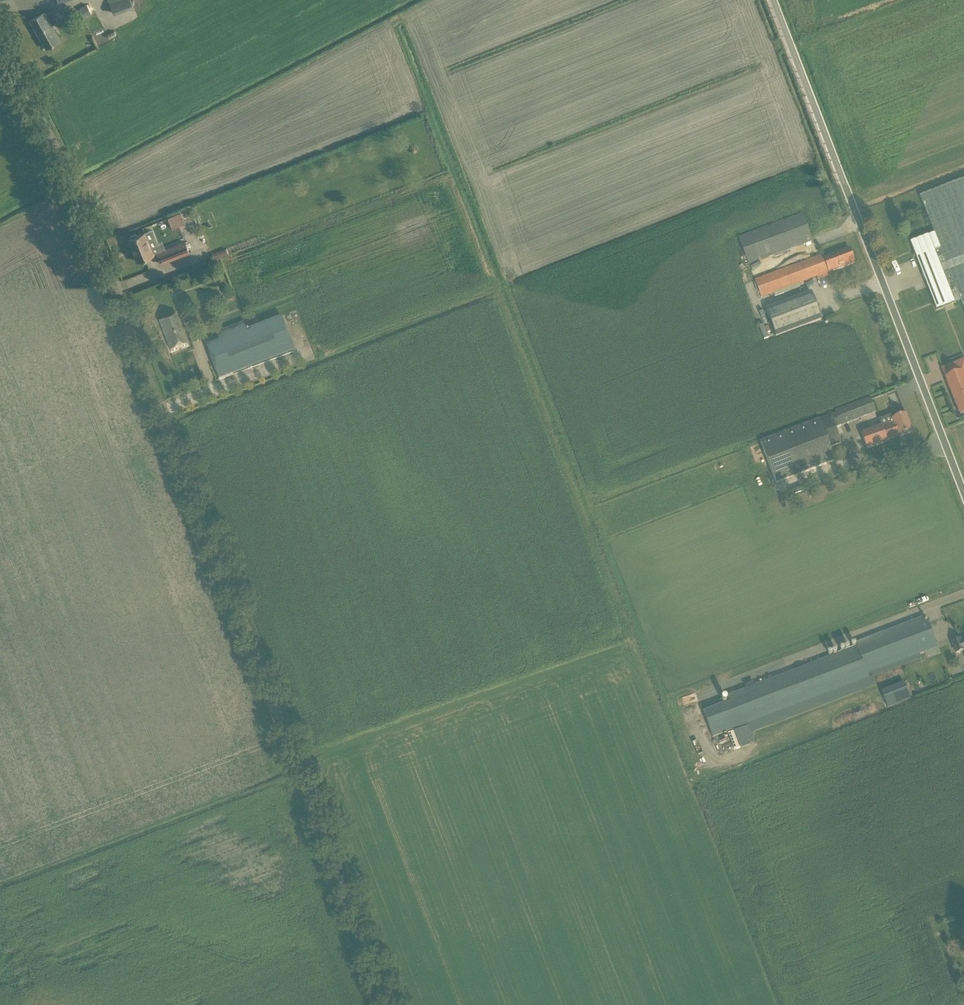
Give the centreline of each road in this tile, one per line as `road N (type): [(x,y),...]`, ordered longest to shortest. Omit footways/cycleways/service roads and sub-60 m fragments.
road 1 (unclassified): [(390,1004),(93,232),(0,37)]
road 2 (unclassified): [(963,489),(775,0)]

